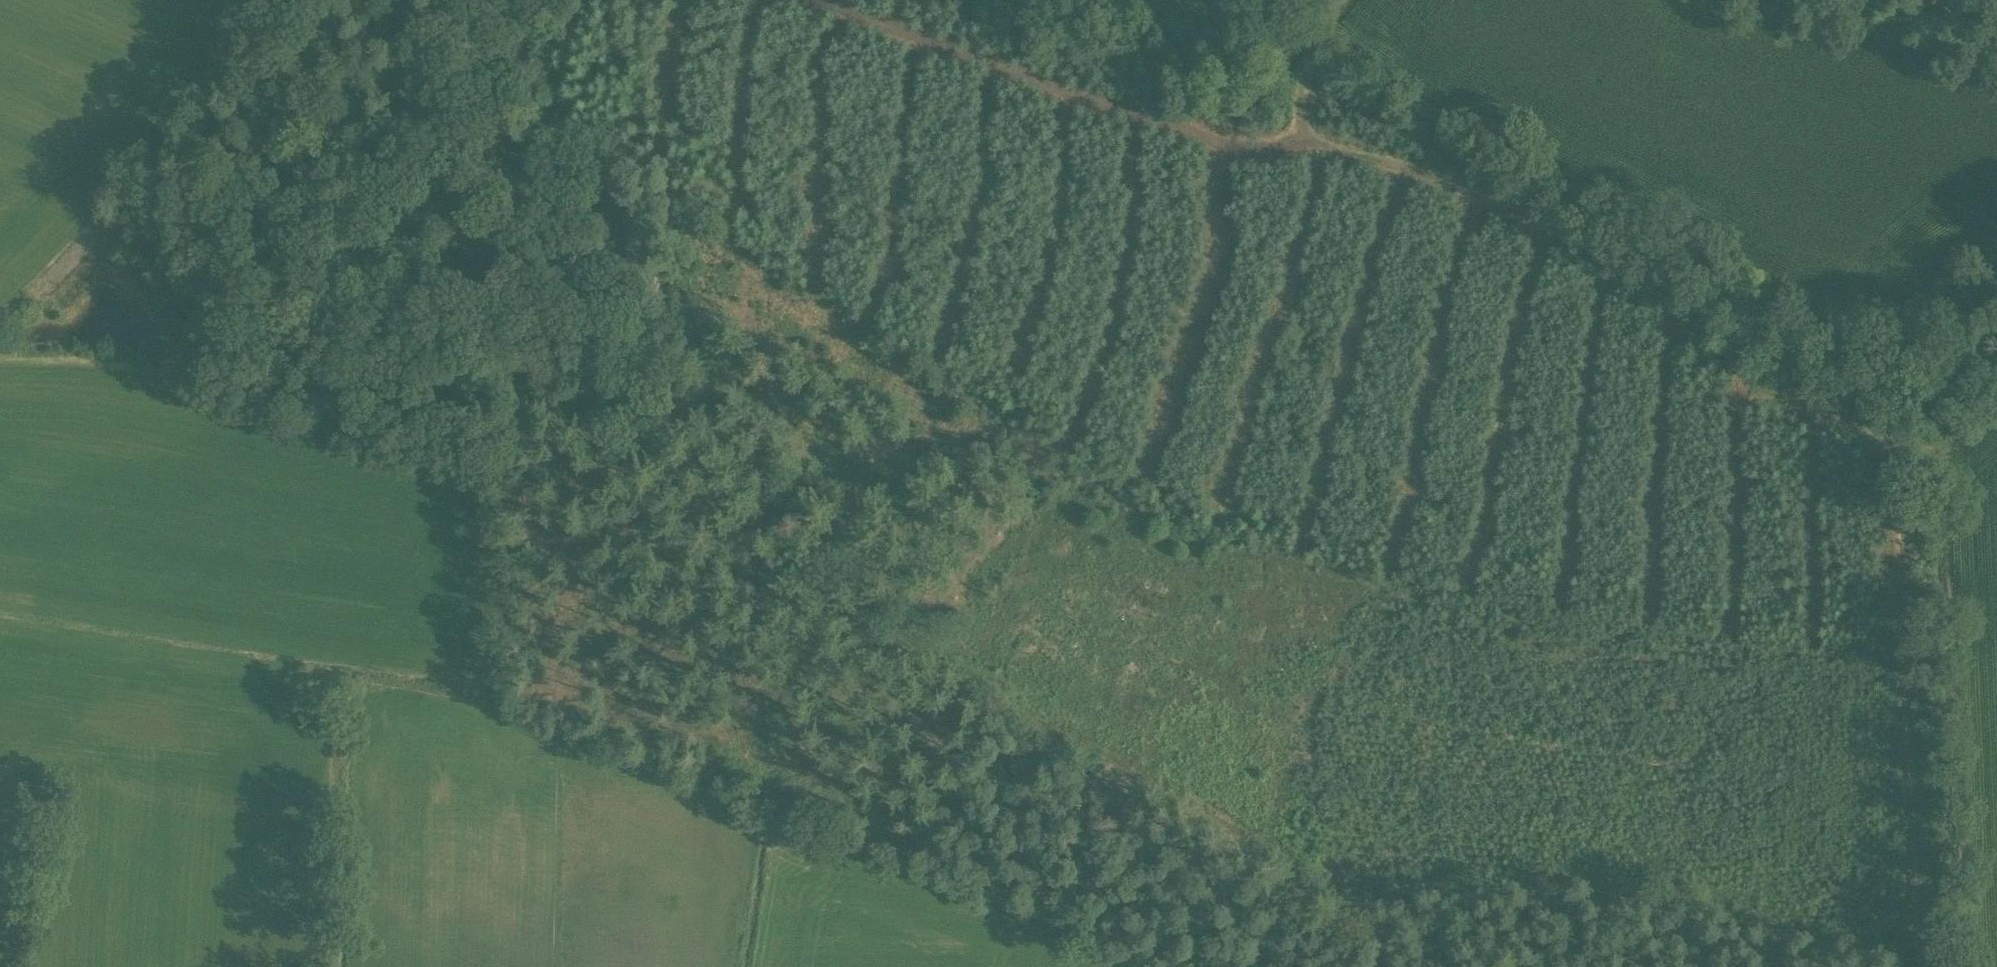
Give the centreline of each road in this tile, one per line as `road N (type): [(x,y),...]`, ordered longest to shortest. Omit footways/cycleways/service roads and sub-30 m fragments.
road 1 (track): [(1883,441),(1829,408),(1742,391),(1529,232),(1454,194),(1293,140),(1297,80),(1309,50),(1351,0)]

